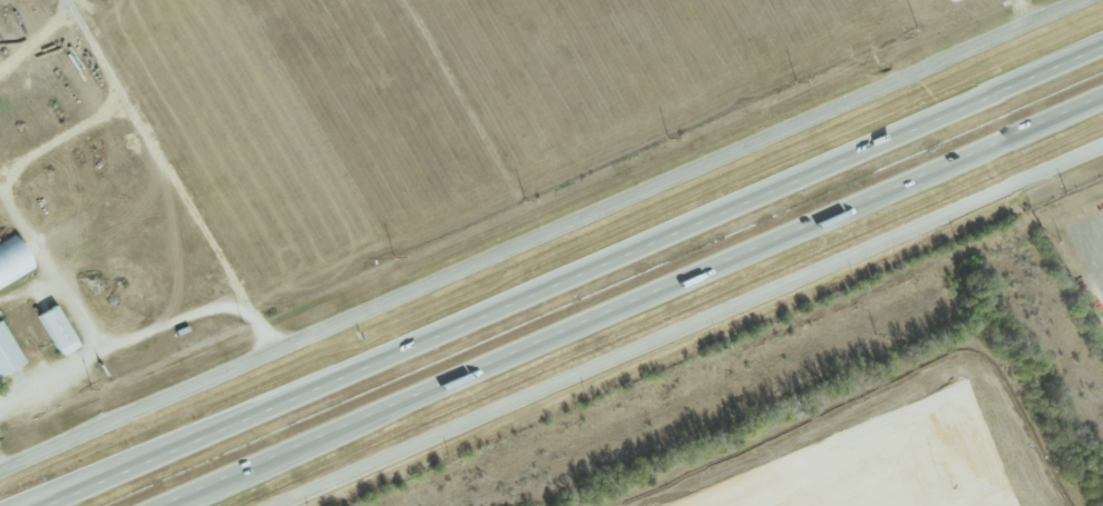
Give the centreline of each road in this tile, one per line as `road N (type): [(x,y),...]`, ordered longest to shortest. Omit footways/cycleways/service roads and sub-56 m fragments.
road 1 (tertiary): [(1093,0),(0,473)]
road 2 (tertiary): [(281,505),(1102,151)]
road 3 (motorway): [(626,258),(7,505)]
road 4 (motorway): [(626,258),(54,505)]
road 5 (motorway): [(168,505),(707,272)]
road 6 (motorway): [(198,505),(707,272)]
road 7 (motorway): [(1102,51),(626,258)]
road 8 (motorway): [(707,272),(1102,101)]

